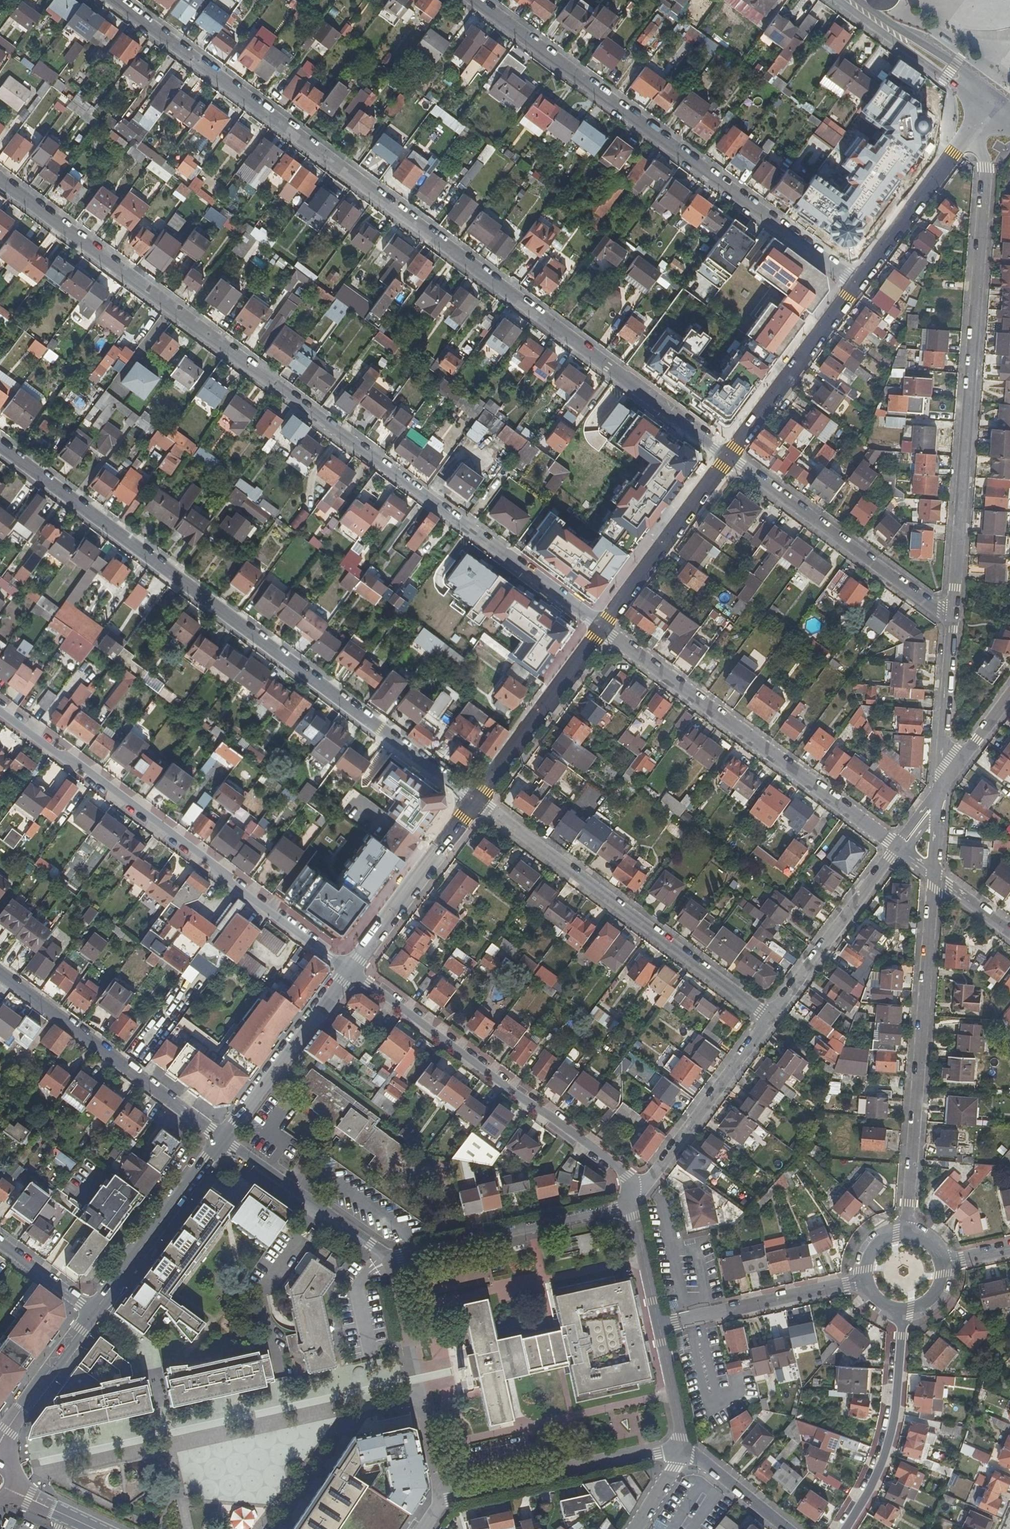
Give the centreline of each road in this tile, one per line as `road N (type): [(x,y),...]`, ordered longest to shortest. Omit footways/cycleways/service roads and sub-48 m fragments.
road 1 (residential): [(116,0),(727,457)]
road 2 (residential): [(602,629),(0,180)]
road 3 (residential): [(0,448),(476,802)]
road 4 (residential): [(969,131),(987,159),(953,619)]
road 5 (residential): [(856,284),(473,0)]
road 6 (residential): [(222,1141),(390,1259),(631,1201)]
road 7 (residential): [(352,969),(0,707)]
road 8 (residential): [(899,848),(602,629)]
road 9 (residential): [(631,1201),(619,1170),(352,969)]
road 10 (residential): [(476,802),(770,1018)]
road 11 (residential): [(936,876),(907,1231)]
road 12 (residential): [(423,1528),(448,1499),(683,1449)]
road 13 (residential): [(727,457),(953,619)]
road 14 (residential): [(0,976),(222,1141)]
road 15 (residential): [(631,1201),(770,1018)]
road 16 (residential): [(901,1315),(889,1436),(842,1528)]
road 17 (secondary): [(856,284),(727,457)]
road 18 (secondary): [(352,969),(222,1141)]
road 19 (secondary): [(222,1141),(94,1314)]
road 20 (secondary): [(602,629),(476,802)]
road 21 (residential): [(770,1018),(899,848)]
road 22 (secondary): [(727,457),(602,629)]
road 23 (residential): [(659,1326),(863,1283)]
road 24 (secondary): [(476,802),(352,969)]
road 25 (secondary): [(969,131),(856,284)]
road 26 (secondary): [(837,0),(992,104)]
road 27 (secondary): [(992,104),(954,65),(858,0)]
road 28 (residential): [(953,619),(941,787)]
road 29 (secondary): [(94,1314),(0,1442)]
road 30 (residential): [(683,1449),(786,1528)]
road 31 (residential): [(631,1201),(659,1326)]
road 32 (residential): [(659,1326),(683,1449)]

